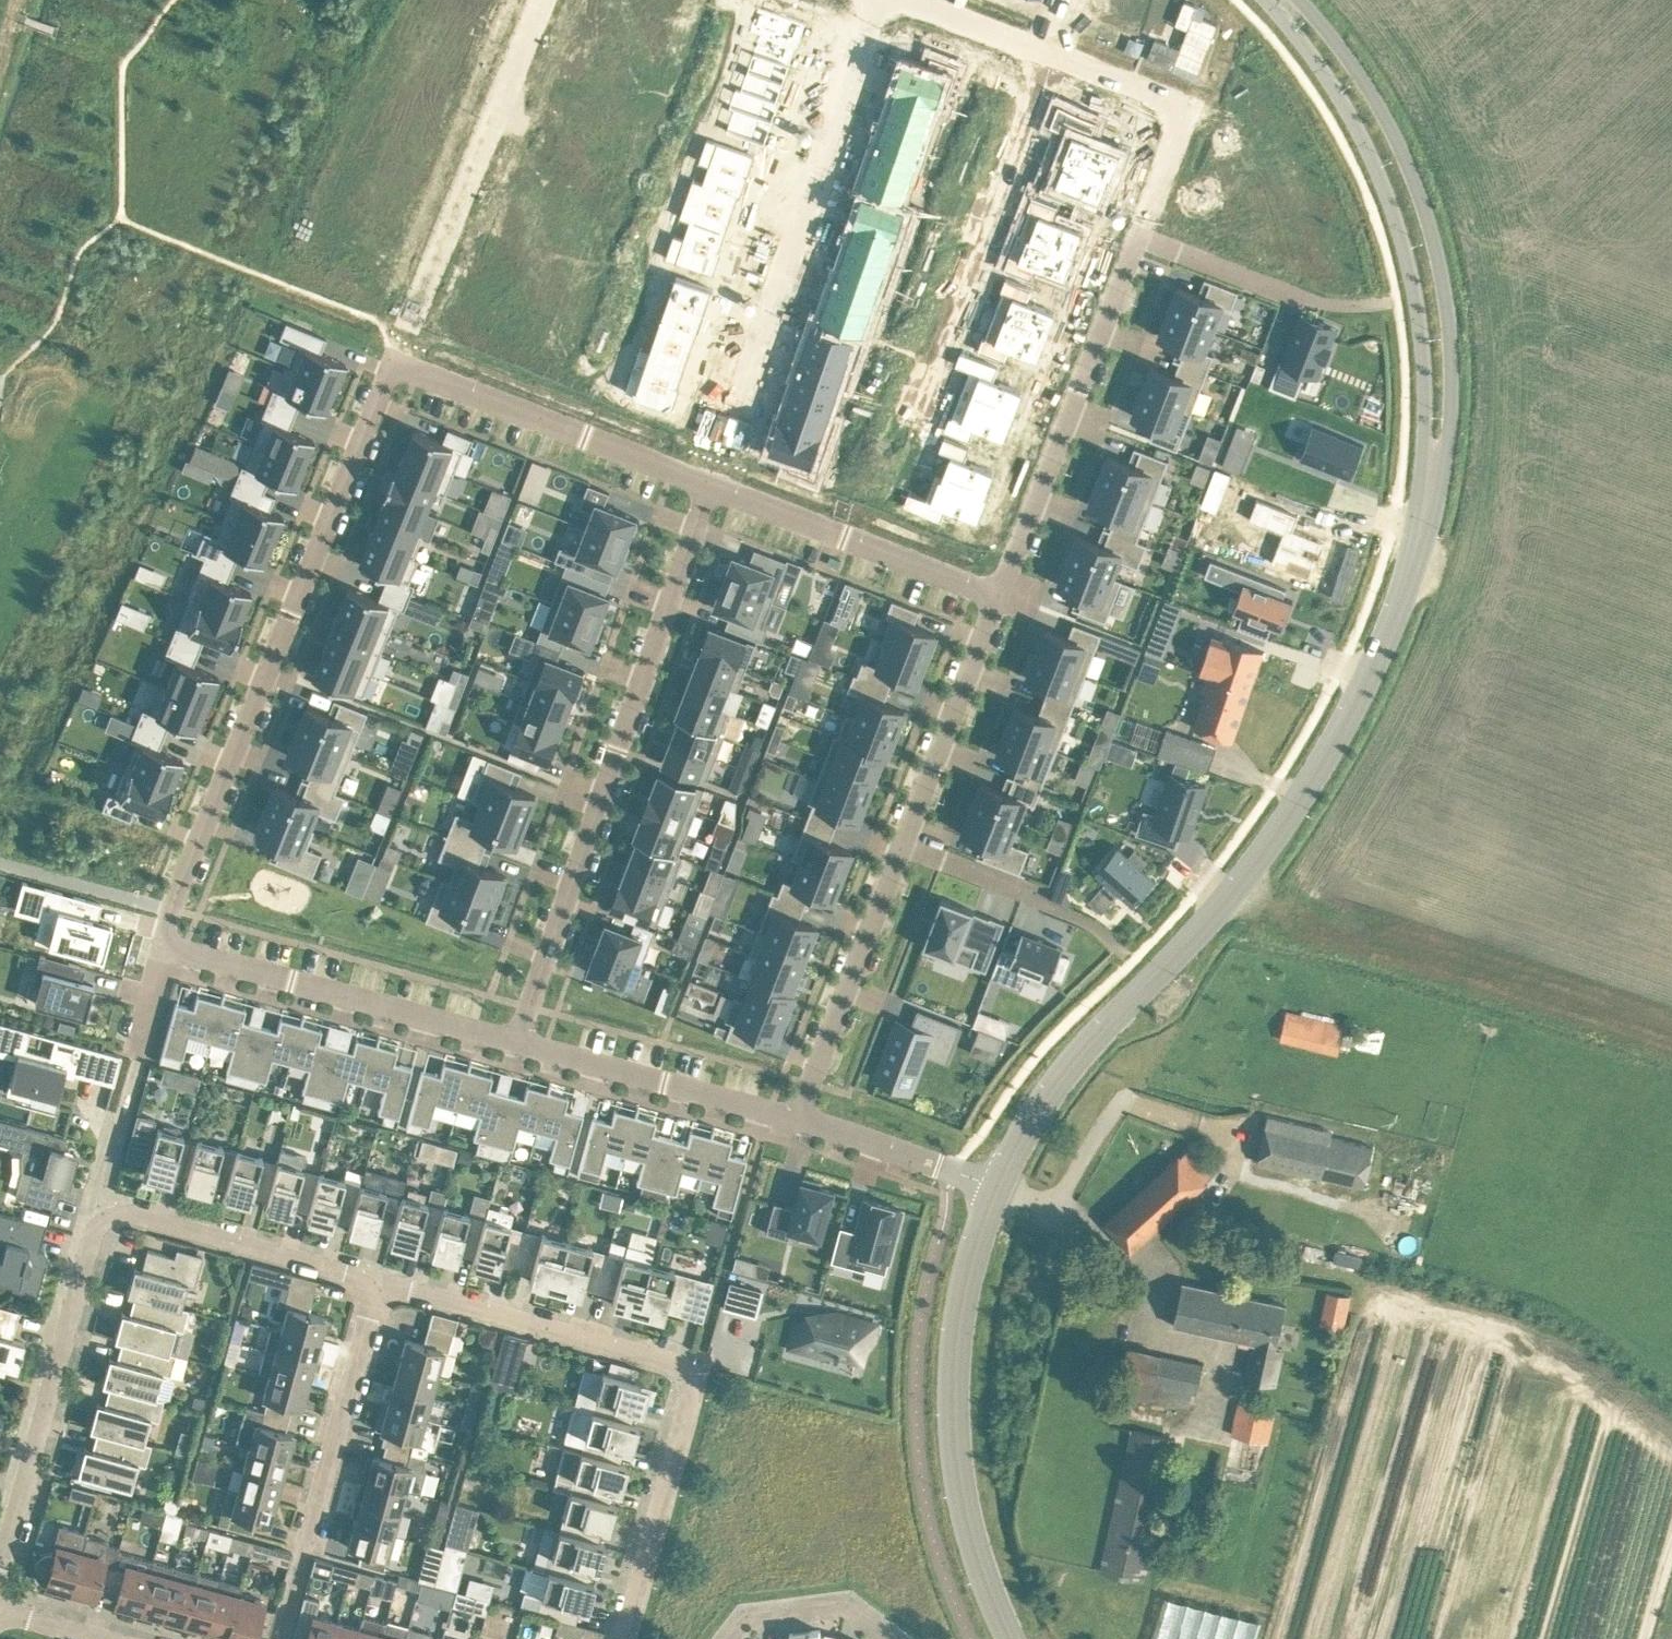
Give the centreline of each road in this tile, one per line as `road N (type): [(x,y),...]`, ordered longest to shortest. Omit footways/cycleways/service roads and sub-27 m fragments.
road 1 (tertiary): [(997,1187),(1034,1115),(1091,1041),(1211,917),(1294,808),(1391,620),(1412,565),(1433,456)]
road 2 (residential): [(163,949),(396,364)]
road 3 (residential): [(713,481),(516,1046)]
road 4 (residential): [(627,1638),(691,1392),(687,1375),(673,1364),(378,1284)]
road 5 (residential): [(879,0),(713,481)]
road 6 (tertiary): [(1433,456),(1447,436),(1454,341),(1426,214),(1380,105),(1301,0)]
road 7 (tertiary): [(1268,0),(1352,116),(1395,222),(1412,289),(1424,435),(1433,456)]
road 8 (tertiary): [(1012,1638),(969,1522),(956,1414),(964,1292),(997,1187)]
road 9 (residential): [(1138,236),(1183,114),(911,0)]
road 10 (residential): [(540,0),(396,364)]
road 11 (residential): [(1002,587),(1138,236)]
road 12 (residential): [(0,1576),(92,1240),(107,1221)]
road 13 (residential): [(283,1638),(378,1284)]
road 14 (residential): [(516,1046),(163,949)]
road 15 (residential): [(396,364),(713,481)]
road 16 (residential): [(713,481),(1002,587)]
road 17 (residential): [(792,1122),(901,842)]
road 18 (residential): [(792,1122),(516,1046)]
road 19 (residential): [(378,1284),(137,1214),(107,1221)]
road 20 (residential): [(901,842),(1002,587)]
road 21 (residential): [(997,1187),(792,1122)]
road 22 (residential): [(1138,236),(1309,297)]
road 23 (residential): [(1046,897),(901,842)]
road 24 (residential): [(889,1638),(851,1608),(747,1620)]

